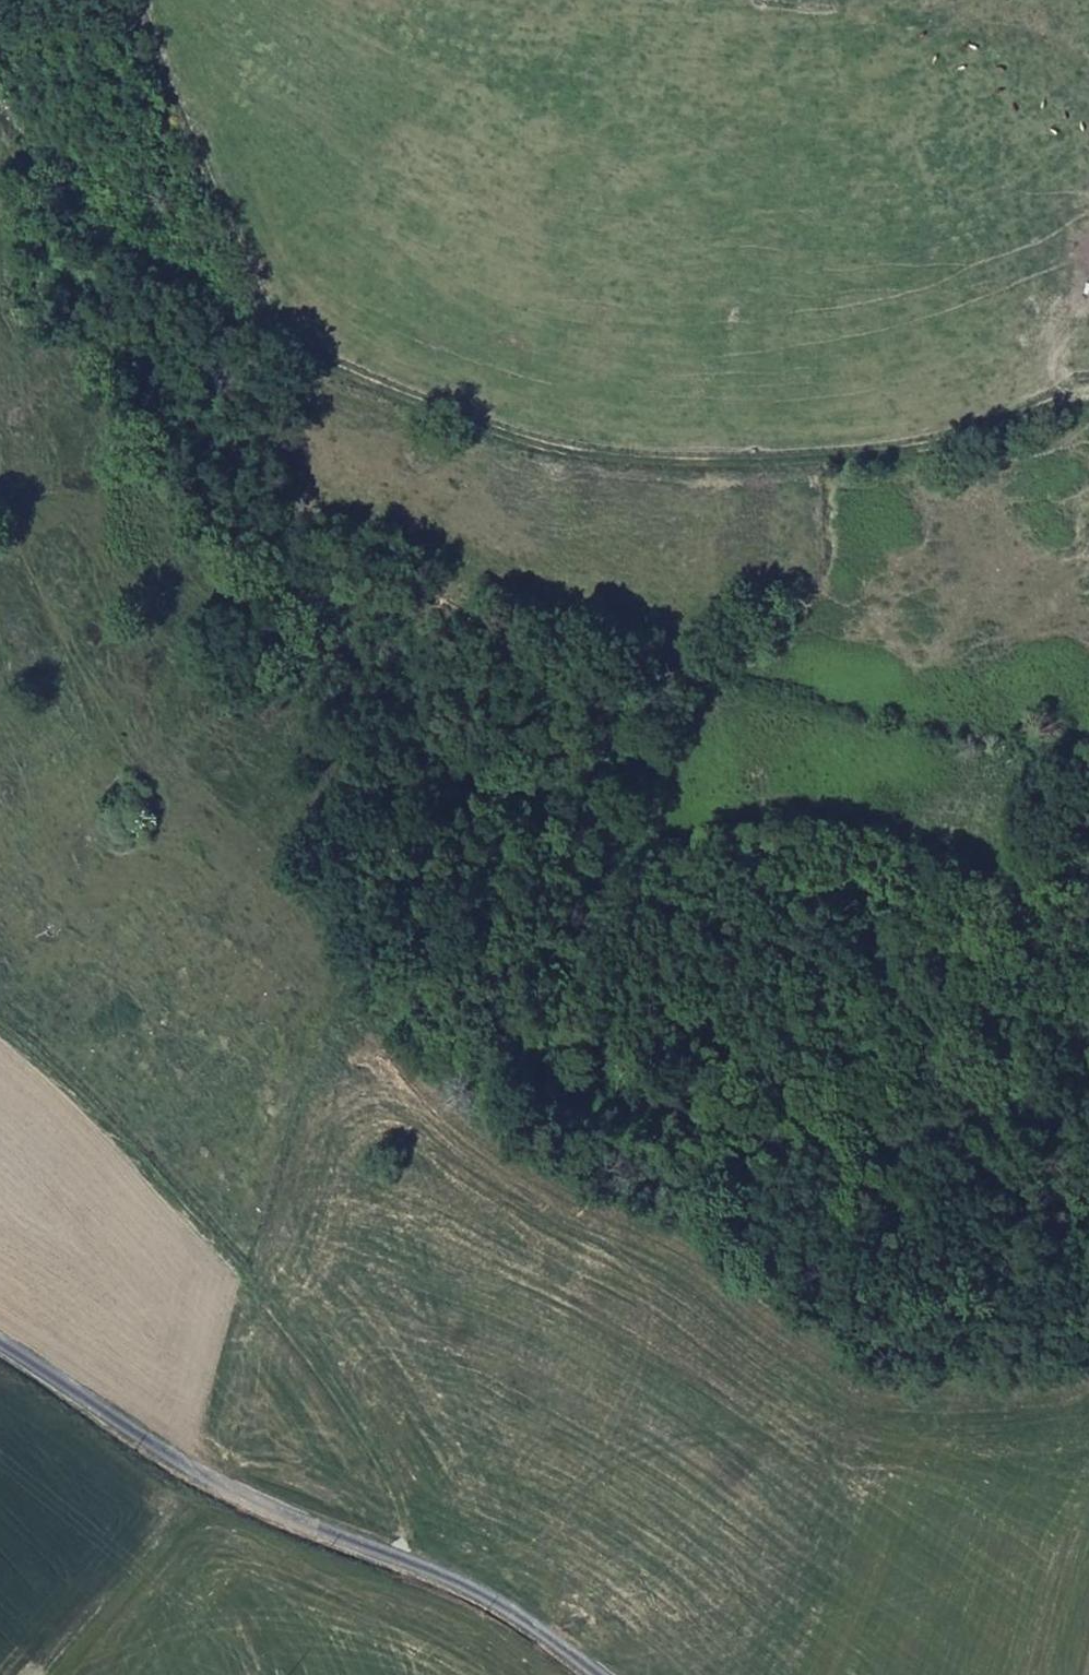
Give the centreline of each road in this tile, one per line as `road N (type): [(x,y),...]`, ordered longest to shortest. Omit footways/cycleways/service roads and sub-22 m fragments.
road 1 (track): [(1088,392),(946,441),(870,455),(700,466),(561,457),(212,321),(164,289),(80,210),(0,95)]
road 2 (track): [(0,1016),(305,1334),(398,1487),(432,1576)]
road 3 (unclassified): [(0,1347),(217,1487),(477,1596),(590,1674)]

